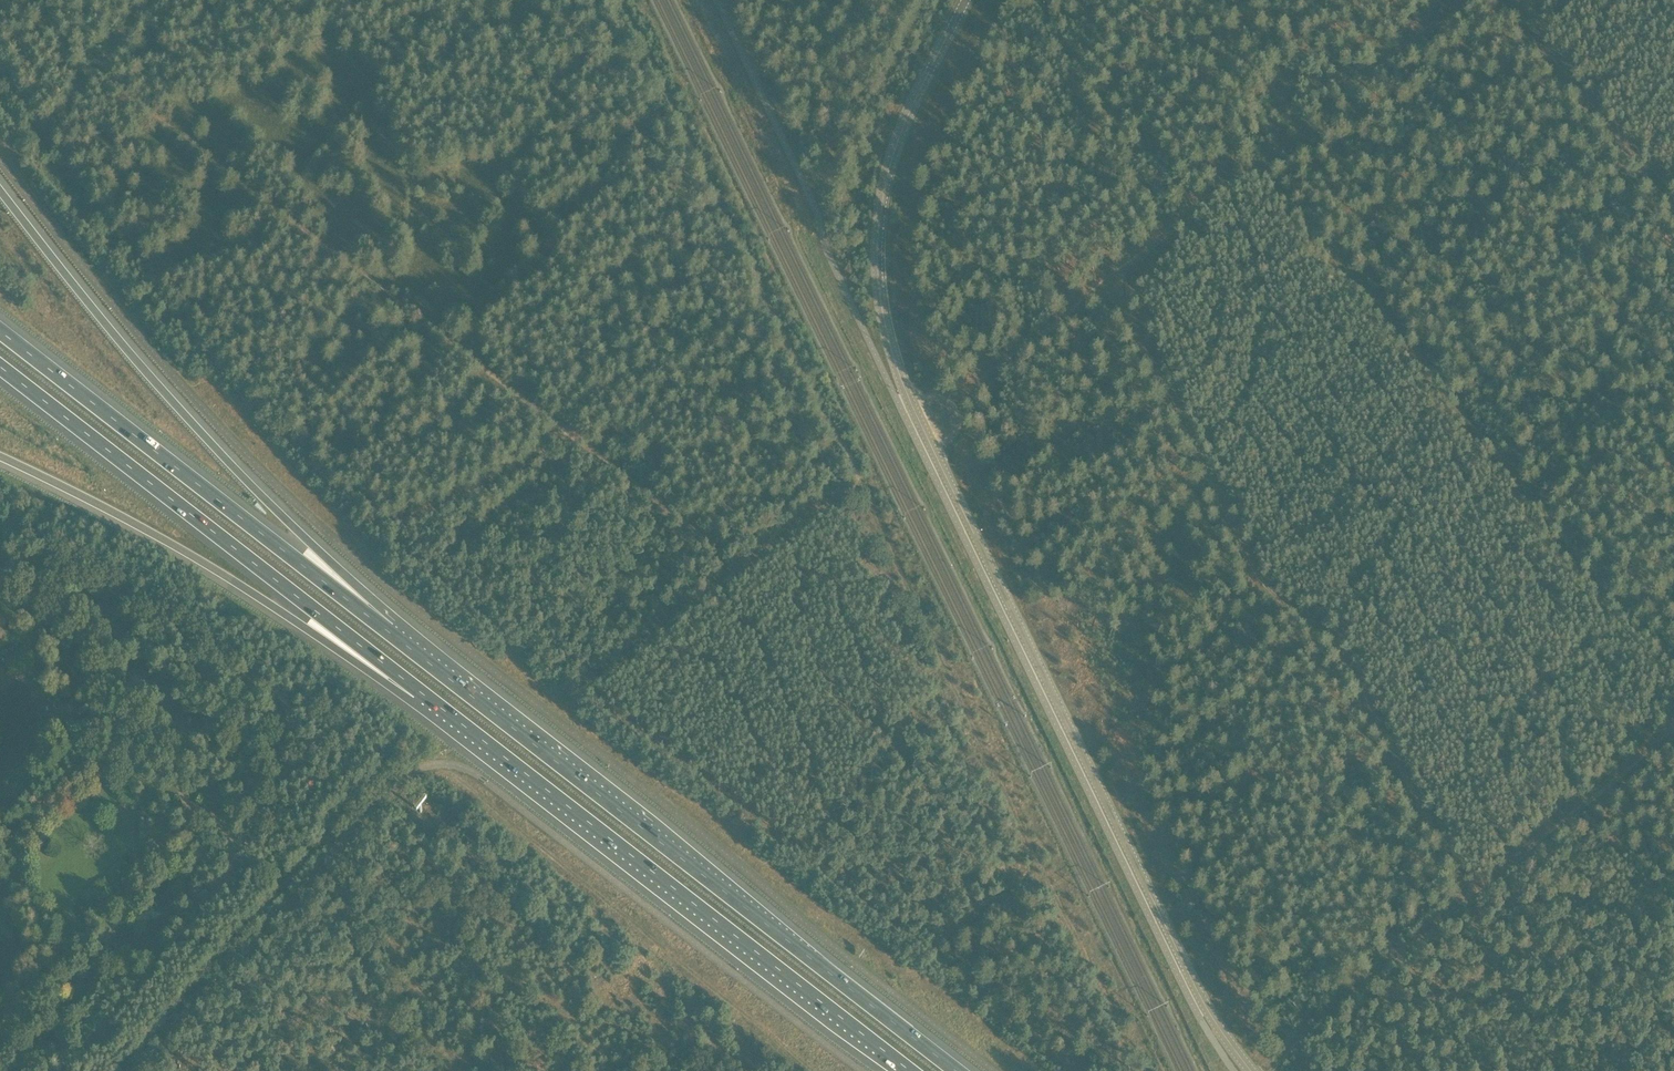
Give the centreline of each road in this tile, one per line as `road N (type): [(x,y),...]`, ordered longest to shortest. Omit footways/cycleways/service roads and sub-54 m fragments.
road 1 (tertiary): [(963,0),(887,174),(877,261),(885,328),(909,403),(1188,974),(1249,1070)]
road 2 (motorway): [(951,1070),(389,634)]
road 3 (motorway): [(418,691),(910,1070)]
road 4 (motorway): [(389,634),(155,383),(0,191)]
road 5 (motorway): [(0,367),(418,691)]
road 6 (motorway): [(389,634),(0,333)]
road 7 (motorway): [(0,456),(161,538),(418,691)]
road 8 (track): [(8,0),(96,70),(151,0)]

